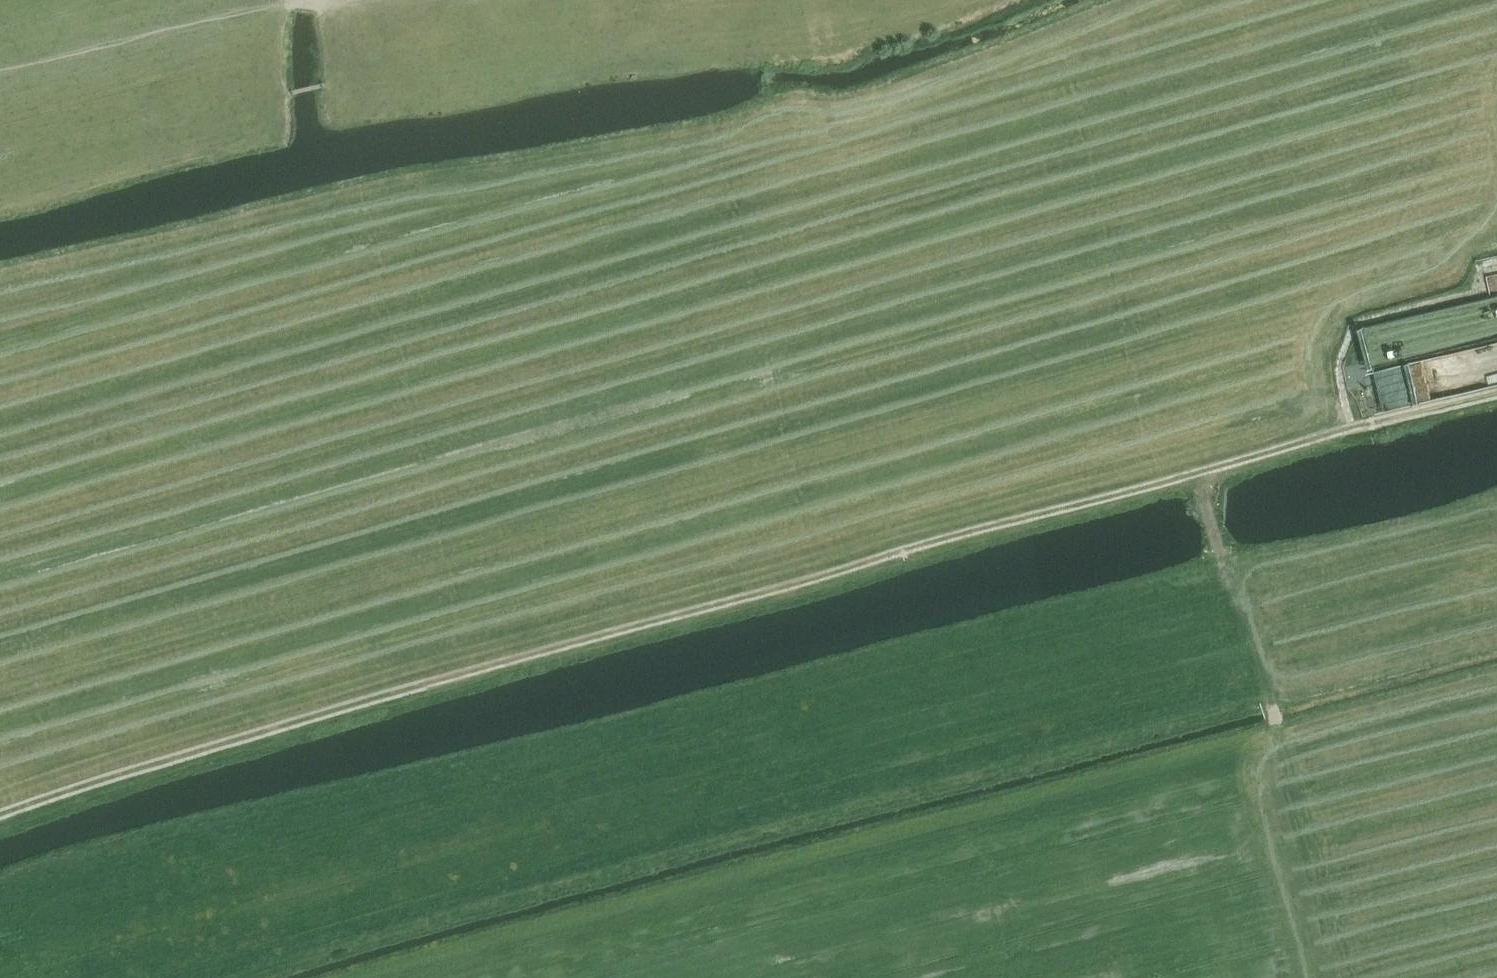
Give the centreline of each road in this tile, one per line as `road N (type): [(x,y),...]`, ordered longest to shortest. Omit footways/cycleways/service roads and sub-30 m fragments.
road 1 (track): [(0,819),(145,770),(1496,393)]

